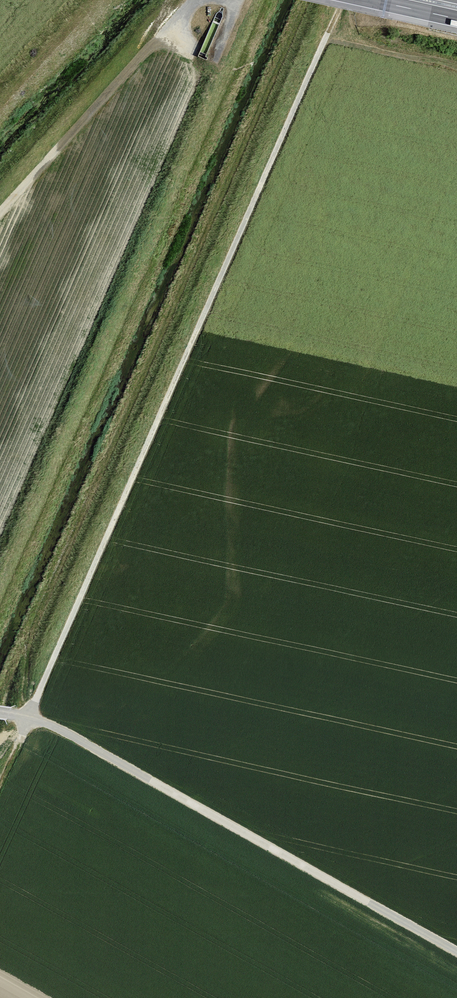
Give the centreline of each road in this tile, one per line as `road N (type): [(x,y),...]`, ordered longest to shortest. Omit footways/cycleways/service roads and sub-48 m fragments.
road 1 (track): [(29,717),(343,0)]
road 2 (track): [(456,953),(67,735),(0,712)]
road 3 (track): [(0,211),(197,0)]

